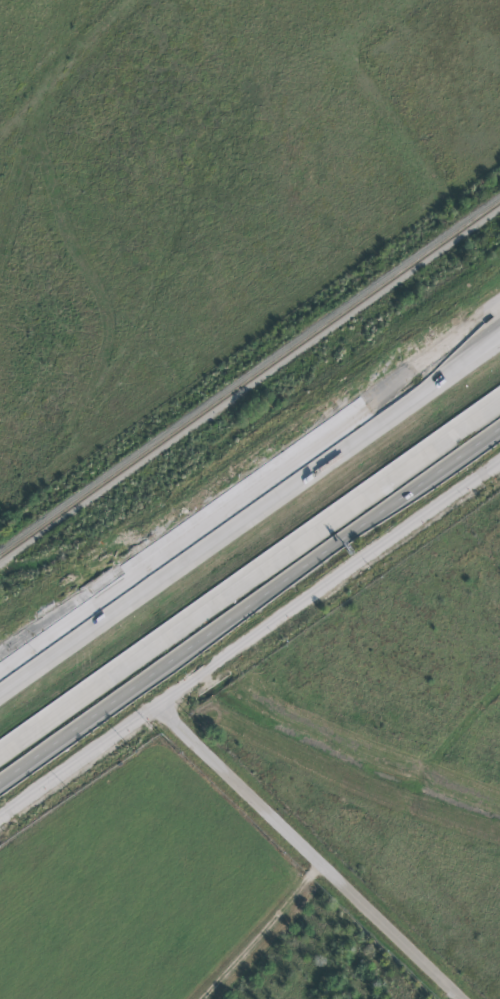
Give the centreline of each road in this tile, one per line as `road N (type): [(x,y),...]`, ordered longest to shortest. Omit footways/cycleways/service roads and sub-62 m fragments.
road 1 (tertiary): [(0,817),(499,465)]
road 2 (motorway): [(499,326),(0,675)]
road 3 (residential): [(465,998),(157,706)]
road 4 (motorway): [(202,608),(499,398)]
road 5 (motorway): [(0,751),(202,608)]

